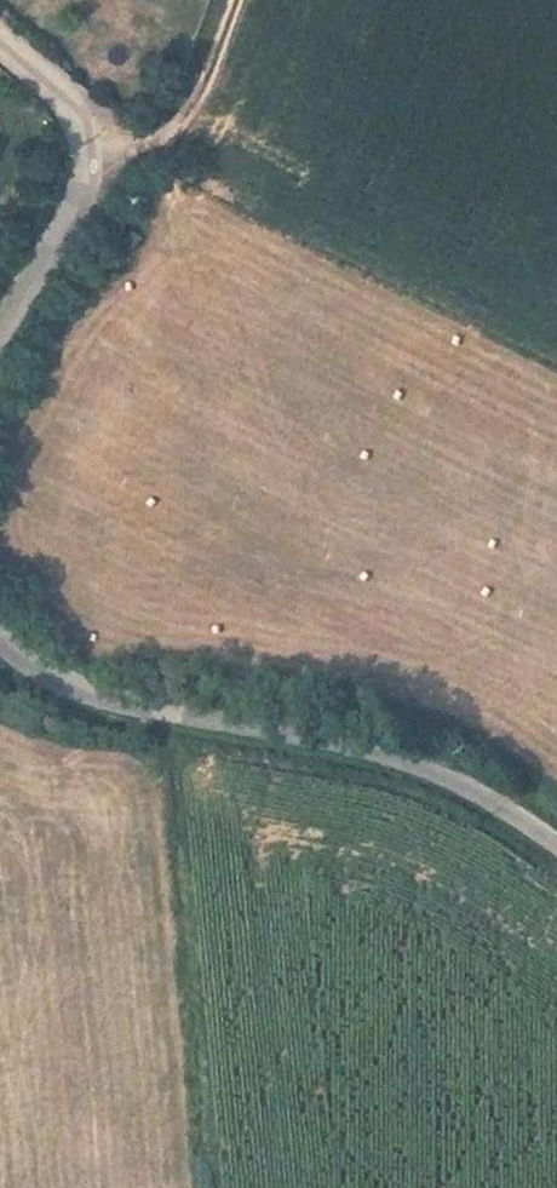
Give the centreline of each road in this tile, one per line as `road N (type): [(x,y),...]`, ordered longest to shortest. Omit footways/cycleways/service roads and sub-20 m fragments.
road 1 (unclassified): [(0,638),(72,688),(404,762),(473,789),(556,843)]
road 2 (residential): [(0,43),(72,104),(94,147),(87,183),(0,332)]

